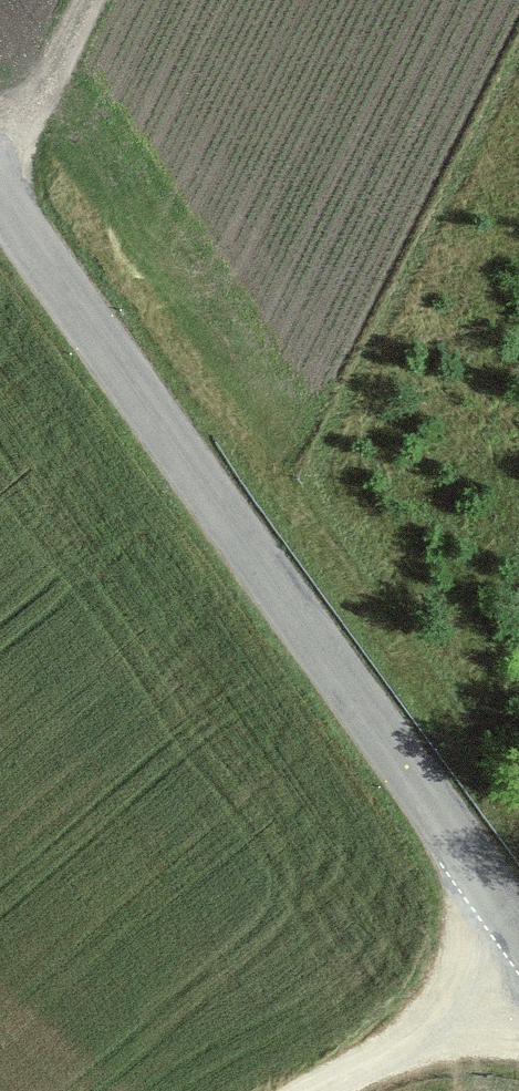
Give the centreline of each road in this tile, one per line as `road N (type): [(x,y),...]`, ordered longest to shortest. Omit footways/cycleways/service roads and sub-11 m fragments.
road 1 (tertiary): [(518,927),(0,207)]
road 2 (track): [(328,1090),(518,966)]
road 3 (track): [(75,0),(0,147)]

